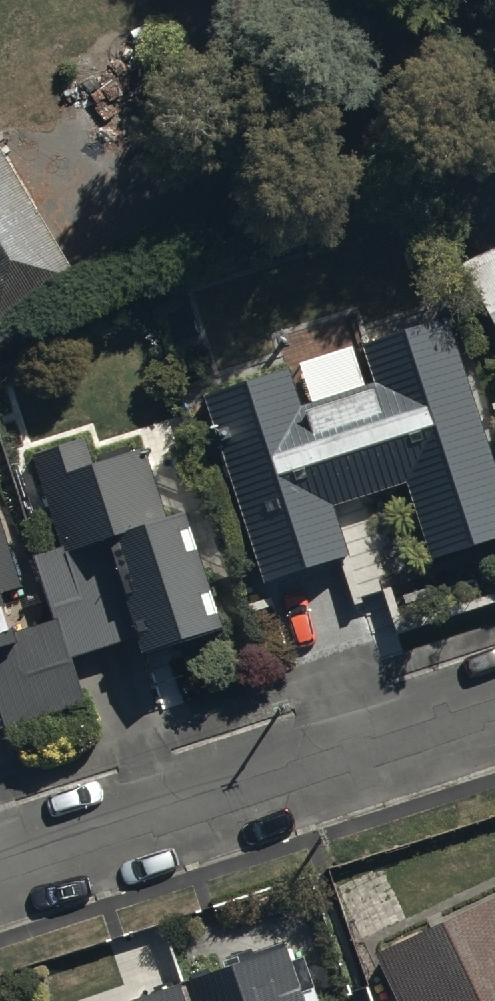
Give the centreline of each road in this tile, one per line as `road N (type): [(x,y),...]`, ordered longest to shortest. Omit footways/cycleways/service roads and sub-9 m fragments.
road 1 (residential): [(494,712),(0,869)]

